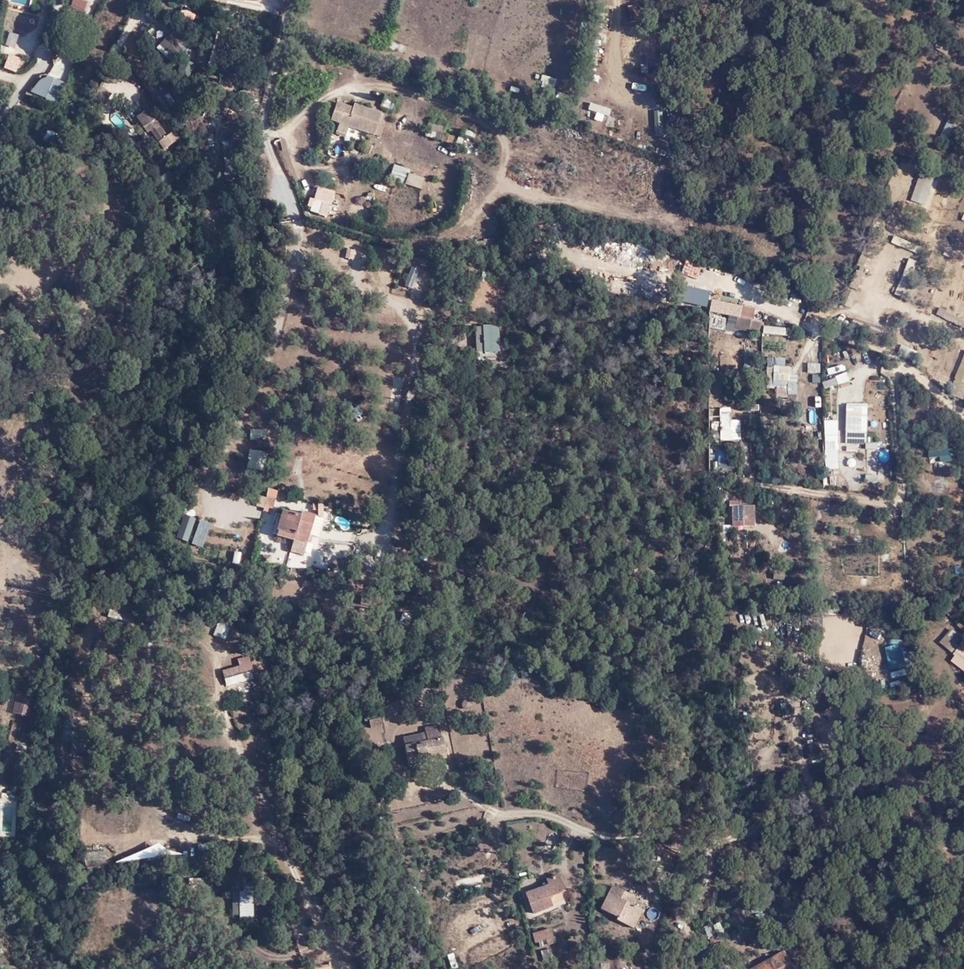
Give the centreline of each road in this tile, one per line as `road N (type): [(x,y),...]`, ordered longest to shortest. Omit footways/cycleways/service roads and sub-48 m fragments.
road 1 (track): [(288,0),(262,123),(293,209),(294,248),(268,376),(205,483),(208,503),(224,510)]
road 2 (track): [(294,248),(319,281),(380,297),(400,307),(413,327),(418,361),(391,526),(348,537)]
road 3 (unclassified): [(0,117),(65,0)]

